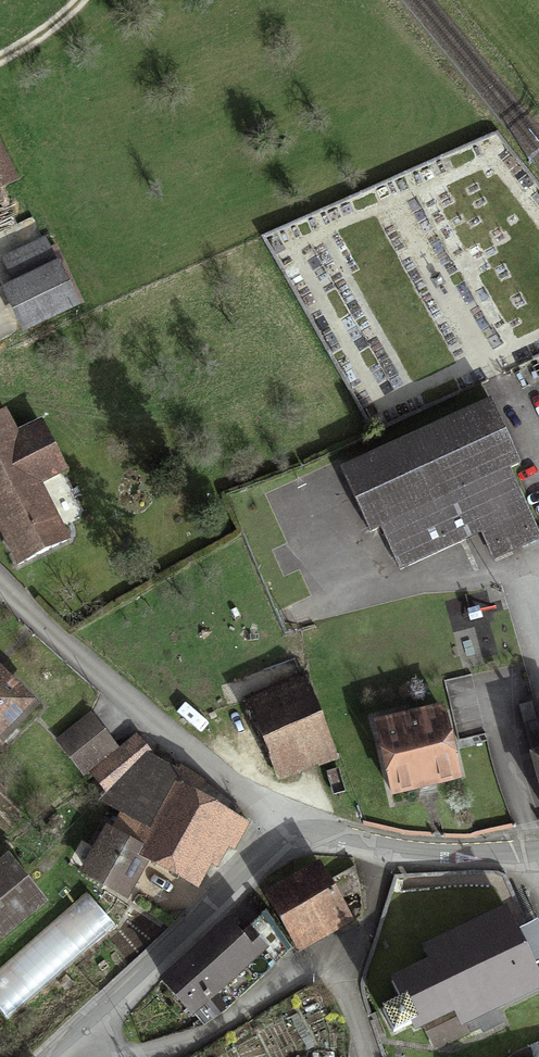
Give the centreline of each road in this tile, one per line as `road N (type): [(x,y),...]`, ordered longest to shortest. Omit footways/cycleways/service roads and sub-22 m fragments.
road 1 (unclassified): [(0,582),(120,694),(283,822)]
road 2 (unclassified): [(87,1020),(214,910),(283,822)]
road 3 (residential): [(120,1056),(205,1032),(337,952)]
road 4 (unclassified): [(389,853),(536,855)]

